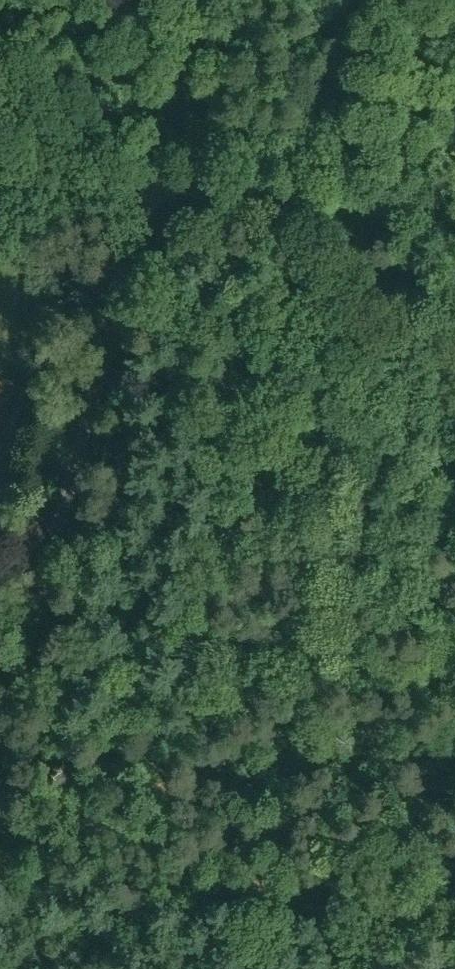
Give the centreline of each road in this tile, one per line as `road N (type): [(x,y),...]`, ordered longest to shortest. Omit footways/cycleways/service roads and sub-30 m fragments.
road 1 (unclassified): [(0,708),(155,186)]
road 2 (unclassified): [(155,186),(454,220)]
road 3 (unclassified): [(0,172),(155,186)]

